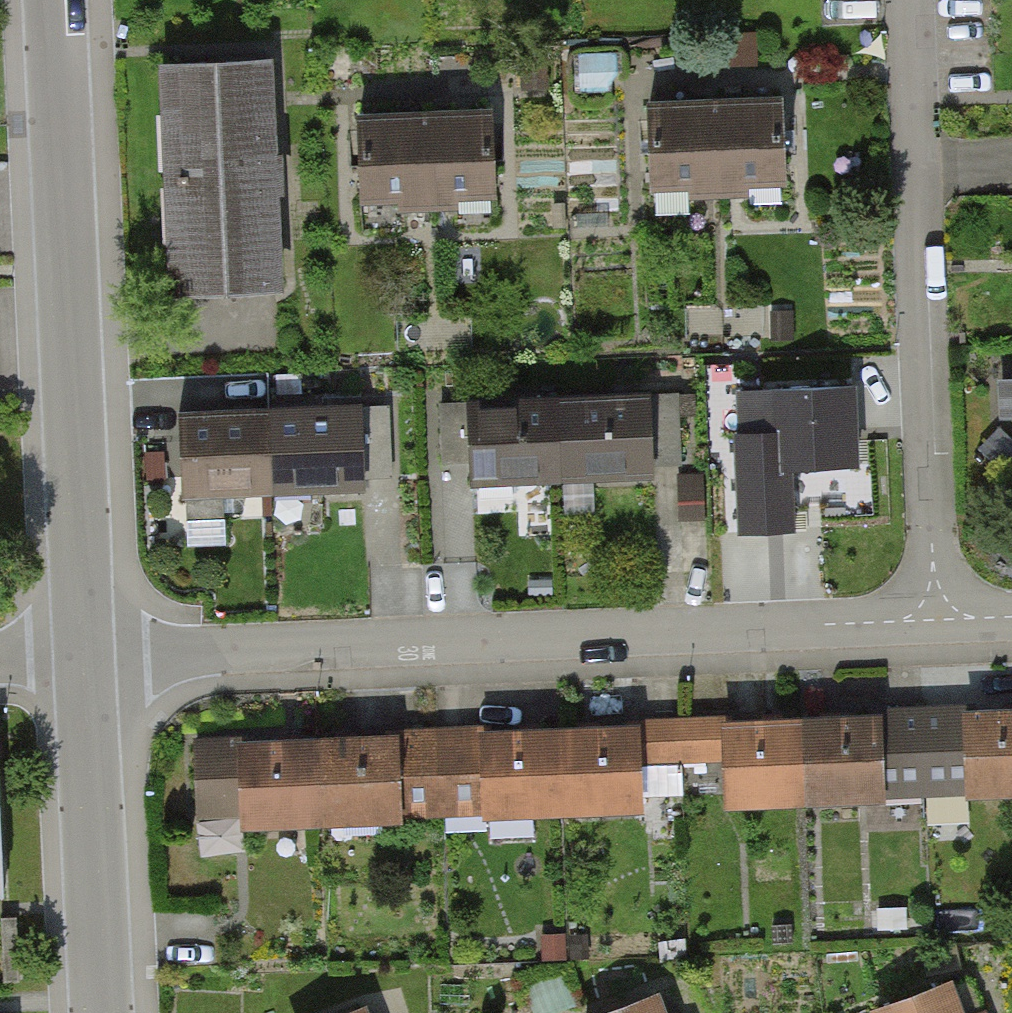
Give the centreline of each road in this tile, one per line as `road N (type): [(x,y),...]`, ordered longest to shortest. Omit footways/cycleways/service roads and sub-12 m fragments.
road 1 (residential): [(86,658),(936,621)]
road 2 (unclassified): [(58,0),(86,658)]
road 3 (residential): [(936,621),(910,0)]
road 4 (unclassified): [(86,658),(101,1012)]

